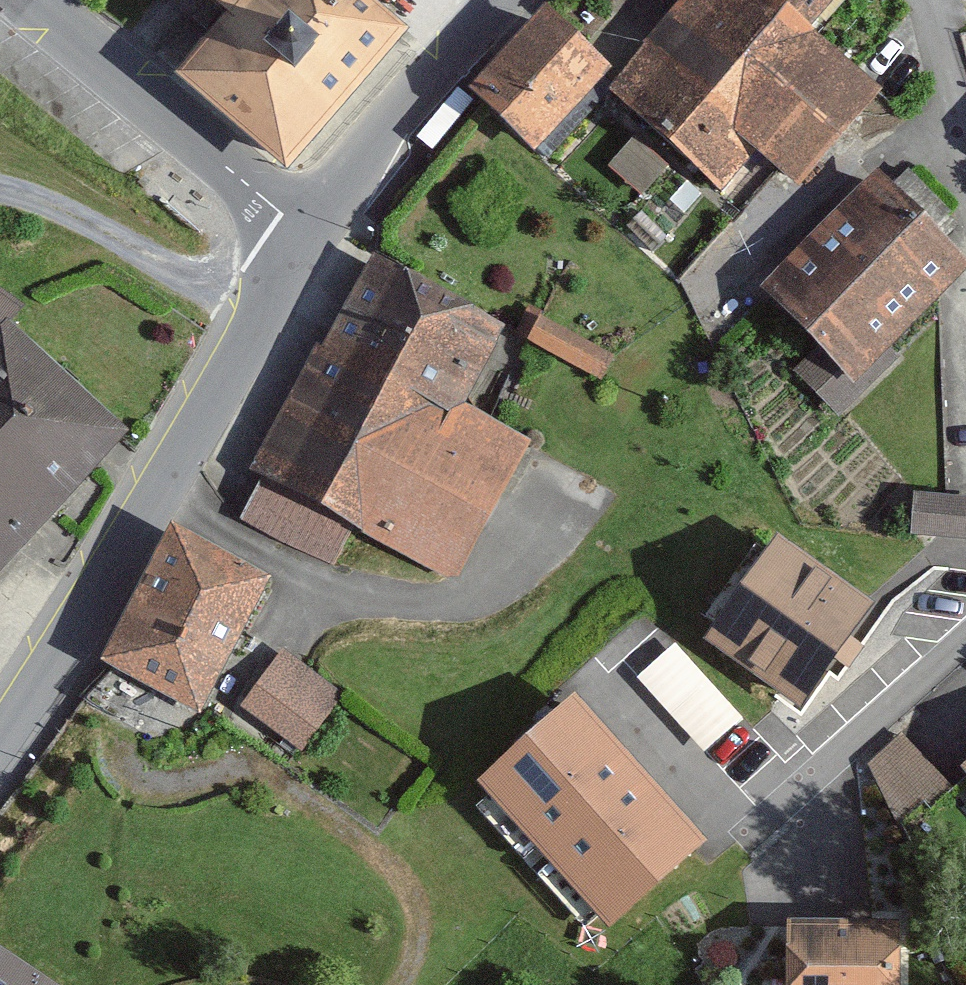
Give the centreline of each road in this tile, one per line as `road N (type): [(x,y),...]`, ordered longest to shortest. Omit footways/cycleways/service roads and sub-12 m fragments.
road 1 (tertiary): [(0,759),(315,245)]
road 2 (tertiary): [(315,245),(33,0)]
road 3 (tertiary): [(315,245),(525,0)]

